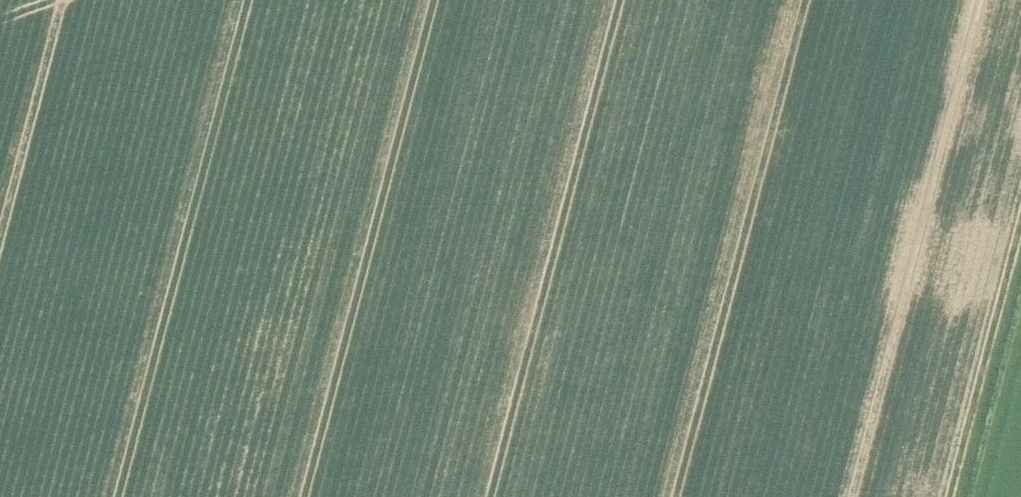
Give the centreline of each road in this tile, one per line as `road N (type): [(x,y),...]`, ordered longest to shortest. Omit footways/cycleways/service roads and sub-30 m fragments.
road 1 (track): [(949,496),(1020,221)]

